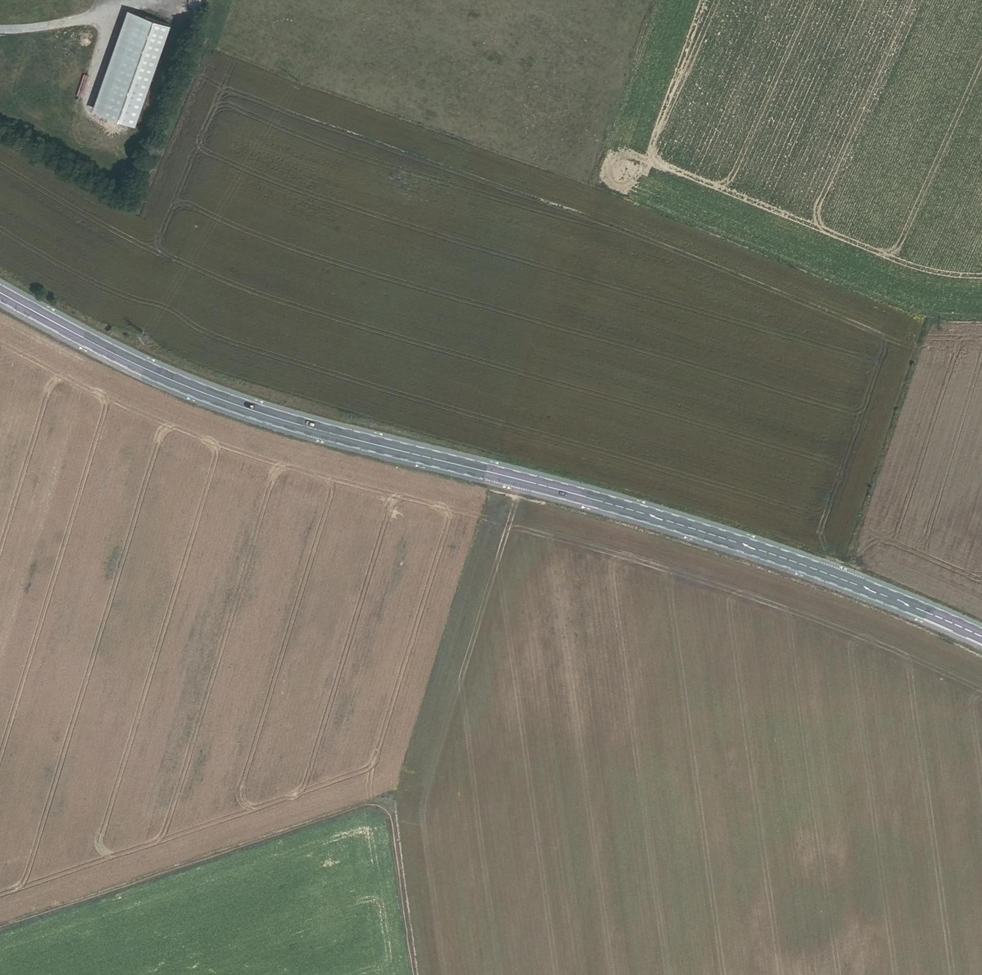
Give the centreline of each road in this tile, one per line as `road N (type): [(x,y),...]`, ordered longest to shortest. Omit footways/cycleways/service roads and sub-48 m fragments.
road 1 (secondary): [(981,642),(857,585),(540,485),(295,425),(134,363),(0,293)]
road 2 (track): [(0,921),(390,782),(417,974)]

